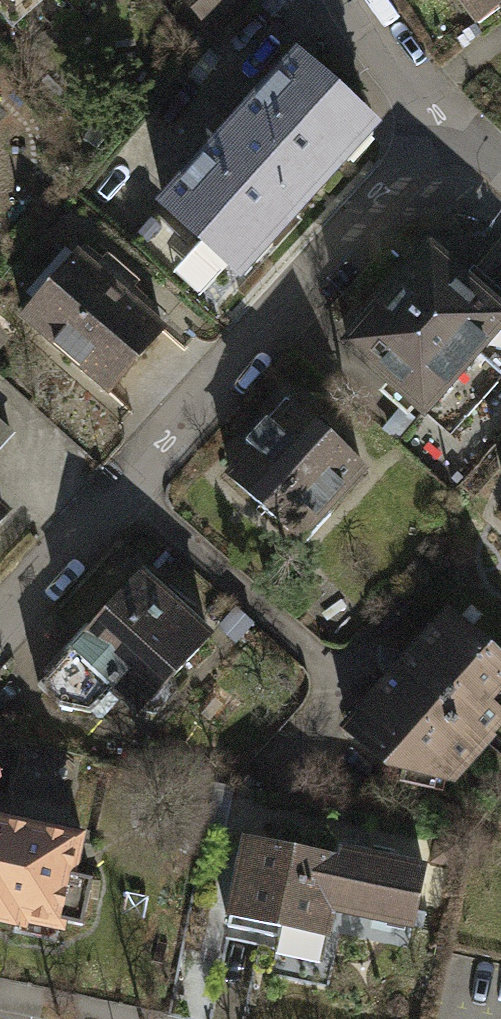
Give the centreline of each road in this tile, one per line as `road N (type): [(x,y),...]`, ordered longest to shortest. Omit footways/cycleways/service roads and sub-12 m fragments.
road 1 (residential): [(447,127),(0,624)]
road 2 (residential): [(447,127),(355,0)]

